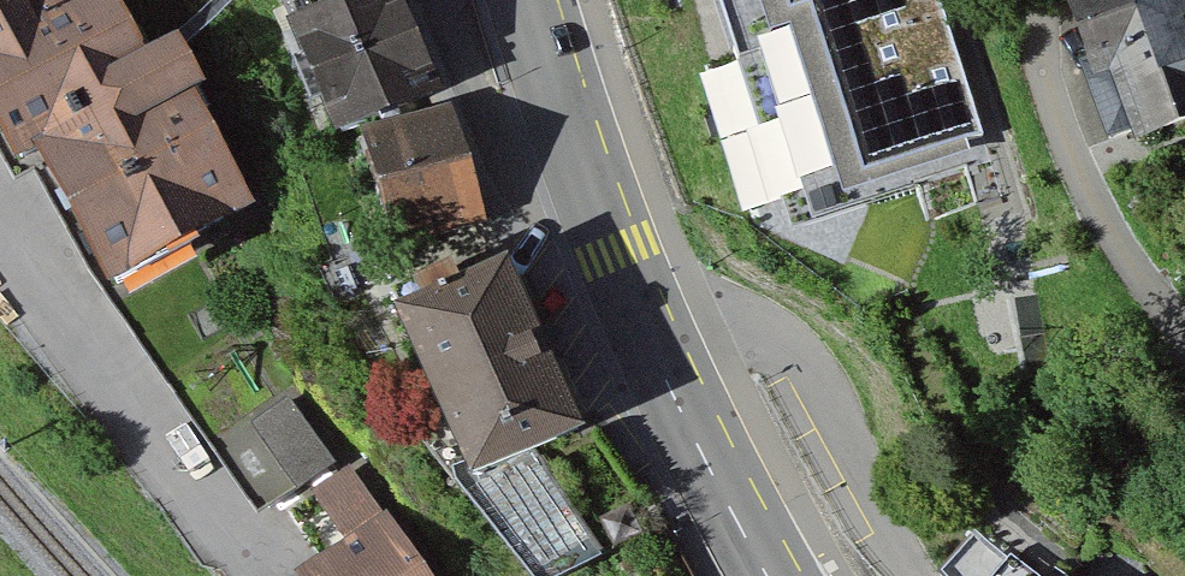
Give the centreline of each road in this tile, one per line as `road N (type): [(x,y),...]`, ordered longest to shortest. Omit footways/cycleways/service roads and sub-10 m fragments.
road 1 (residential): [(0,262),(251,575)]
road 2 (residential): [(662,370),(761,335),(809,362),(920,575)]
road 3 (residential): [(1017,0),(1100,213),(1144,285),(1184,327)]
road 4 (residential): [(437,0),(511,158),(534,170),(584,176)]
road 5 (tertiary): [(662,370),(767,575)]
road 6 (tertiary): [(584,176),(662,370)]
road 7 (tertiary): [(525,0),(584,176)]

